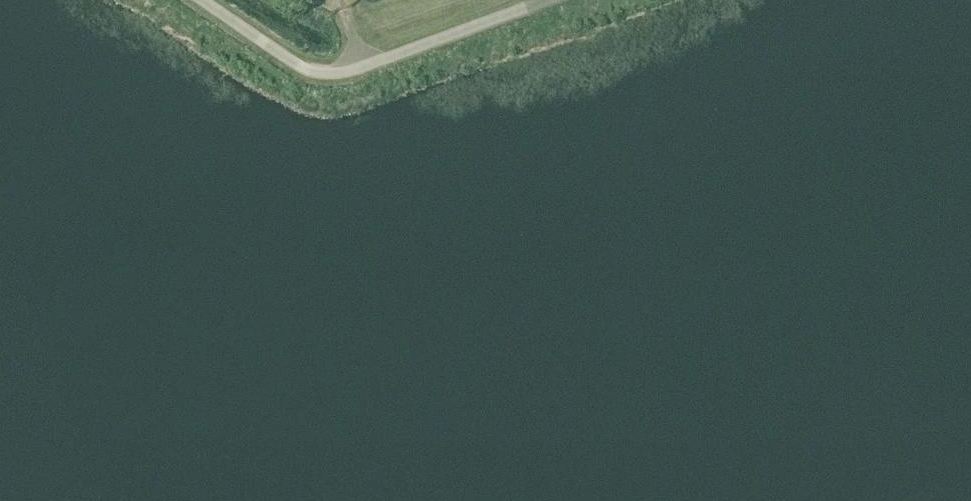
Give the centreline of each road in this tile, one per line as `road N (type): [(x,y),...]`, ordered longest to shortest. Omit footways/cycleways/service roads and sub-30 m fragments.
road 1 (unclassified): [(526,7),(354,71),(320,74),(197,0)]

